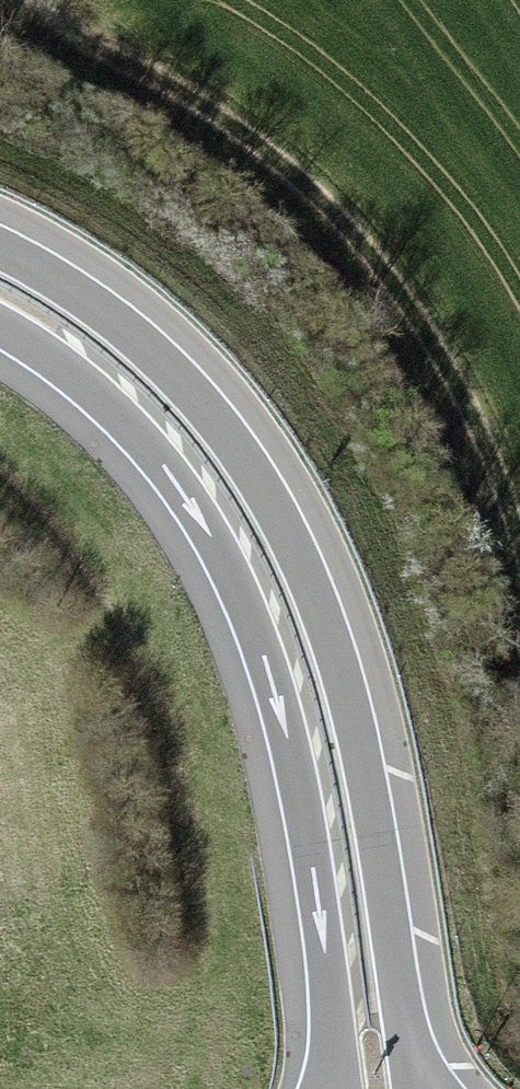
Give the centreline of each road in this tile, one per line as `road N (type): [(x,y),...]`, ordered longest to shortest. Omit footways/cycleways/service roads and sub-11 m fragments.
road 1 (motorway): [(418,1088),(370,759),(305,554),(251,456),(176,364),(72,283),(0,242)]
road 2 (trunk): [(0,335),(84,394),(133,442),(171,486),(232,589),(256,647),(300,835),(329,1088)]
road 3 (track): [(25,10),(184,104),(309,204),(429,355),(499,515),(519,592)]

